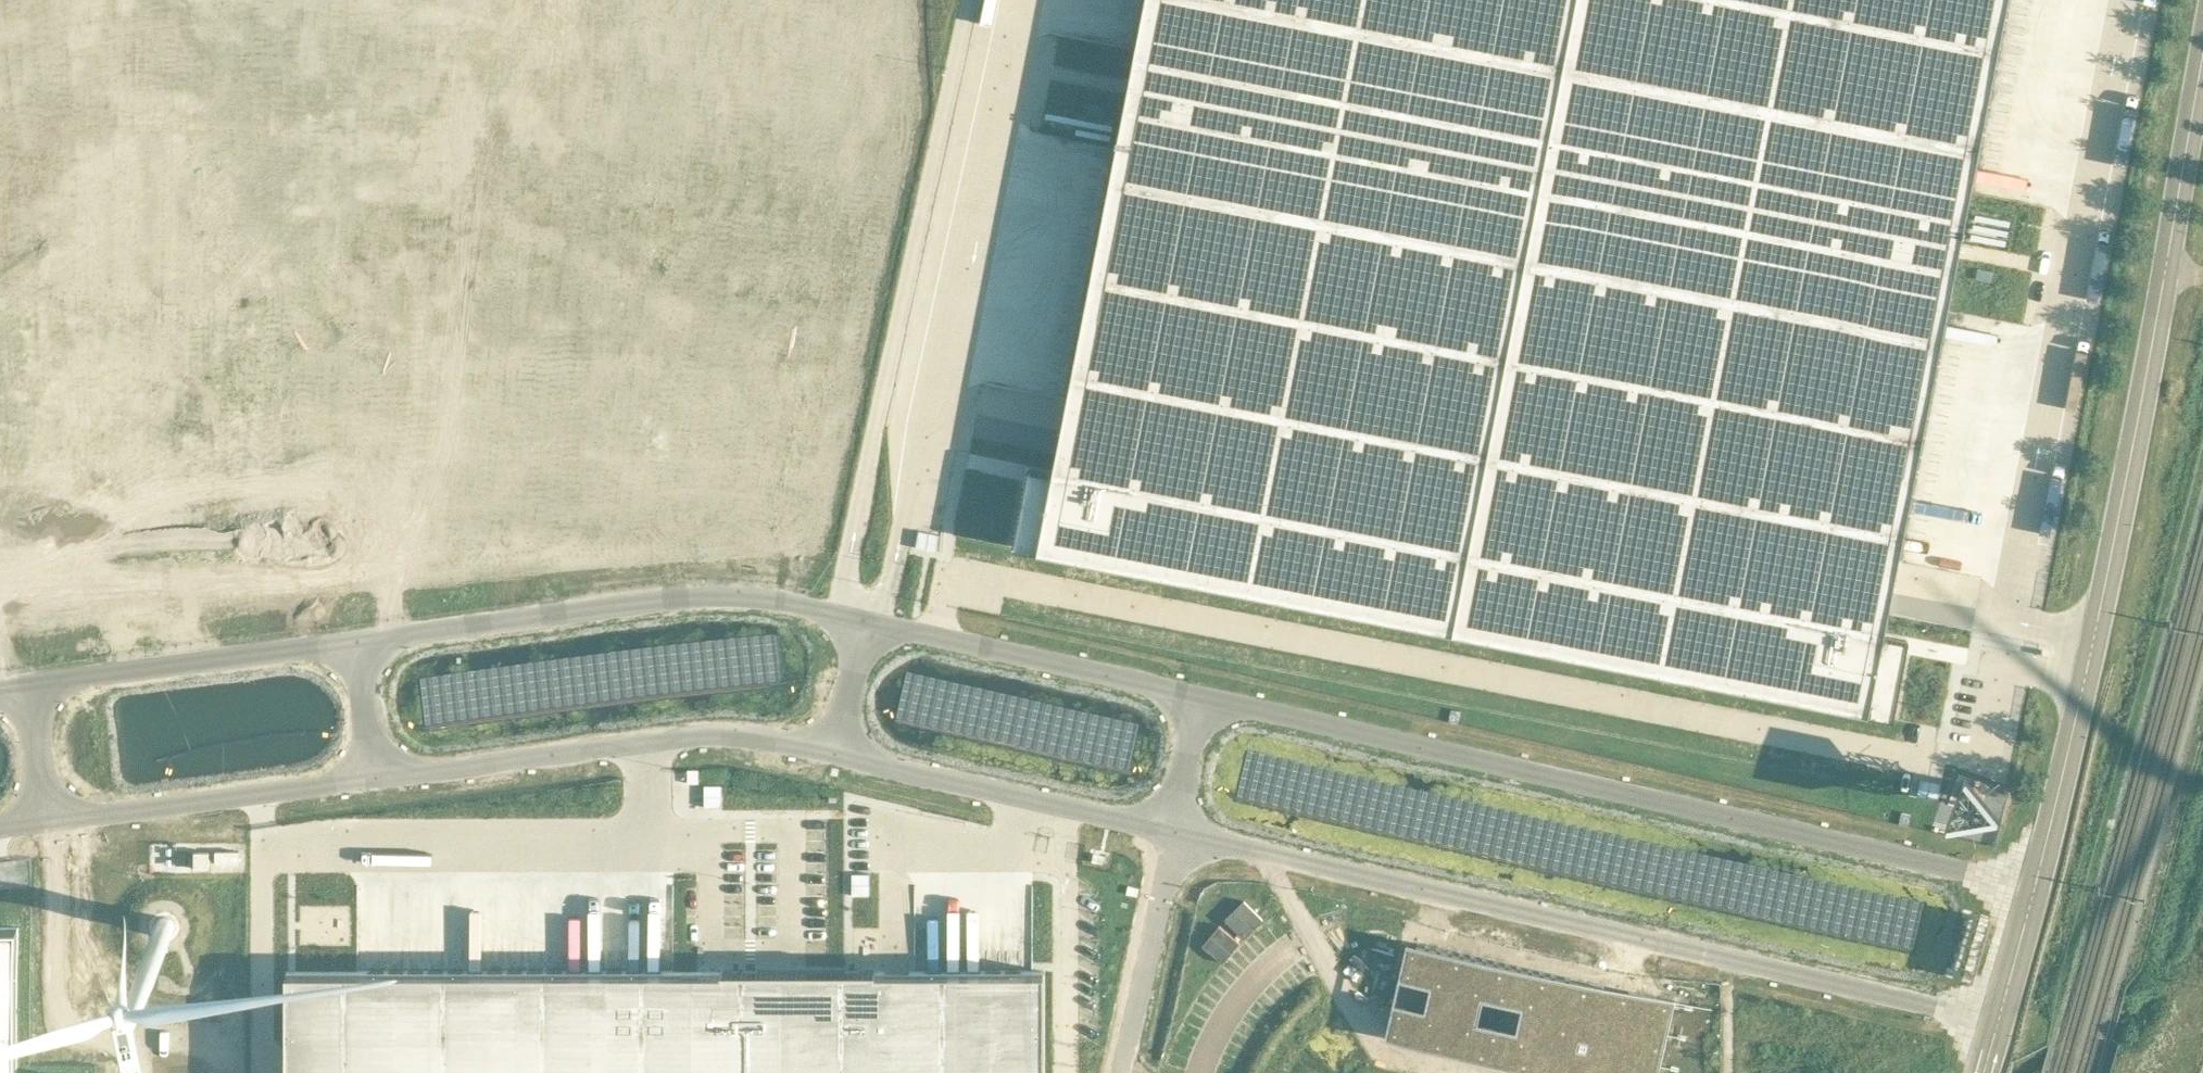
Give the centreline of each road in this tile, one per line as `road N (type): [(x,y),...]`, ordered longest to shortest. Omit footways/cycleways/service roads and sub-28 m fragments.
road 1 (unclassified): [(2035,886),(1203,699)]
road 2 (tertiary): [(2035,886),(2122,509),(2202,64)]
road 3 (unclassified): [(1178,829),(1995,1017)]
road 4 (unclassified): [(865,623),(734,598),(359,642)]
road 5 (unclassified): [(380,777),(689,736),(834,752)]
road 6 (unclassified): [(834,752),(1178,829)]
road 7 (unclassified): [(1203,699),(865,623)]
road 8 (unclassified): [(43,822),(380,777)]
road 9 (unclassified): [(359,642),(24,688)]
road 10 (unclassified): [(1178,829),(1121,1072)]
road 11 (tertiary): [(1995,1017),(2035,886)]
road 12 (unclassified): [(380,777),(359,642)]
road 13 (unclassified): [(43,822),(24,688)]
road 14 (unclassified): [(865,623),(834,752)]
road 15 (unclassified): [(1203,699),(1178,829)]

